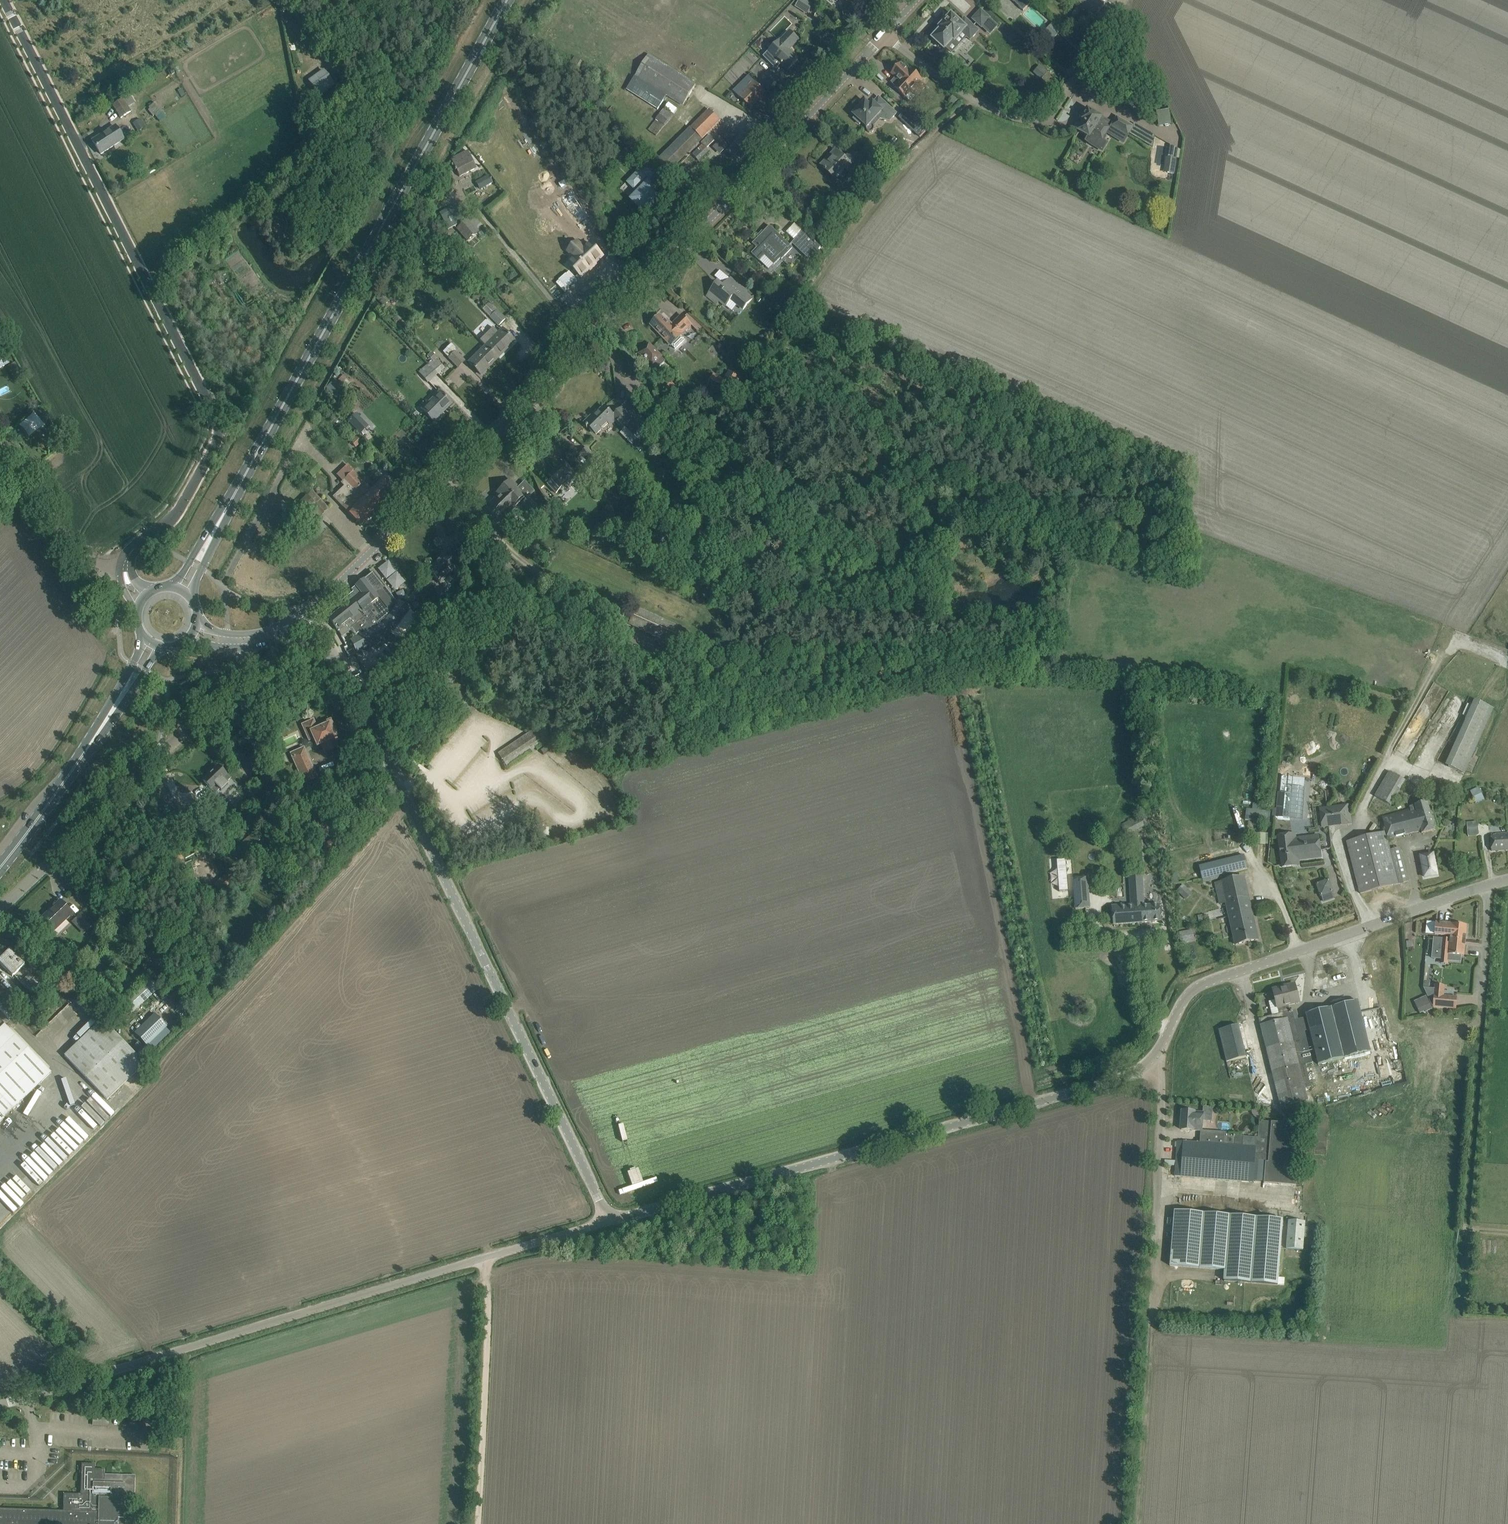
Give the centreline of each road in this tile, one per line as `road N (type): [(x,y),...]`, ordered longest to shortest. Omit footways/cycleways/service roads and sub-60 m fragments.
road 1 (tertiary): [(308,612),(667,265),(887,35)]
road 2 (unclassified): [(609,1221),(339,658),(308,612)]
road 3 (unclassified): [(125,564),(175,514),(219,428),(4,0)]
road 4 (primary): [(208,540),(507,0)]
road 5 (unclassified): [(609,1221),(1109,1080),(1152,1061)]
road 6 (unclassified): [(484,1258),(0,1405)]
road 7 (unclassified): [(1152,1061),(1191,991),(1486,886)]
road 8 (unclassified): [(0,910),(233,685),(232,648)]
road 9 (residential): [(887,35),(989,108),(1047,119),(1124,0)]
road 10 (unclassified): [(1152,1061),(1161,1084),(1149,1334)]
road 11 (track): [(477,1523),(484,1258)]
road 12 (track): [(1484,972),(1464,1228)]
road 13 (primary): [(0,866),(128,685)]
road 14 (track): [(1149,1334),(1136,1523)]
road 15 (unclassified): [(125,564),(84,558),(27,468),(0,447)]
road 16 (unclassified): [(484,1258),(609,1221)]

